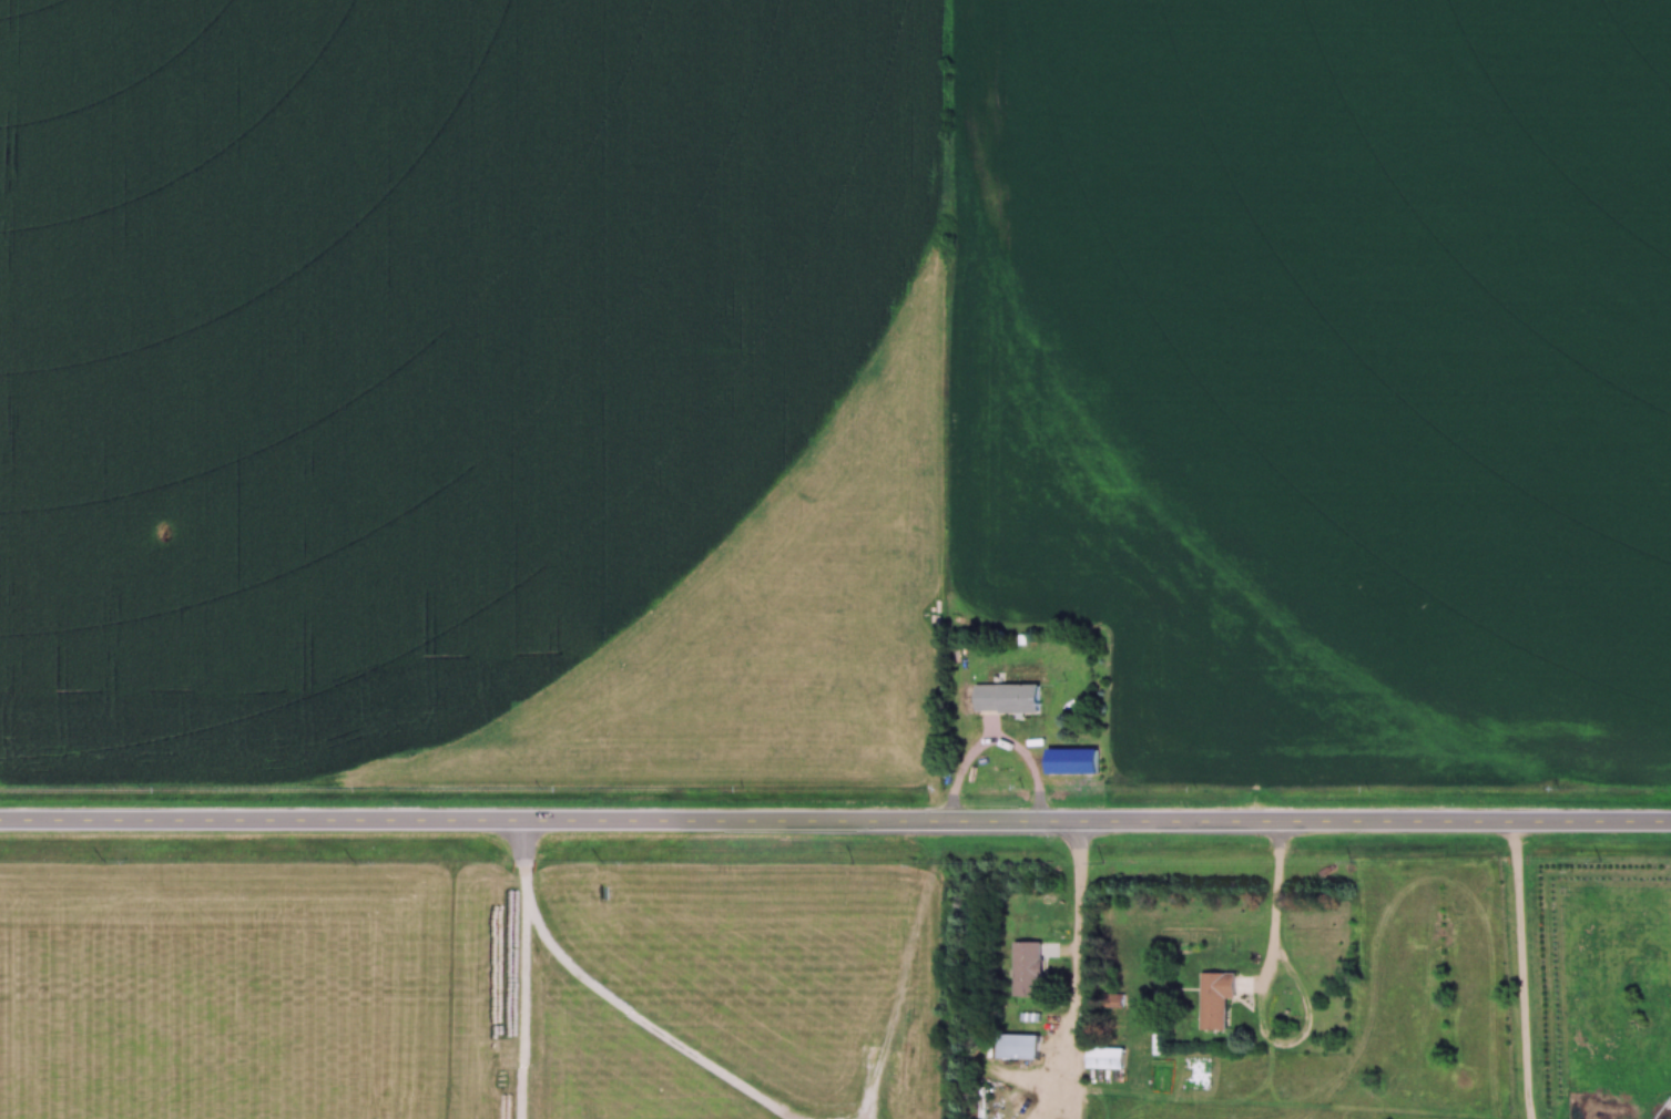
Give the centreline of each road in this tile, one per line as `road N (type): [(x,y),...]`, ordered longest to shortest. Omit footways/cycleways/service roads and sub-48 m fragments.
road 1 (tertiary): [(1670,819),(0,818)]

